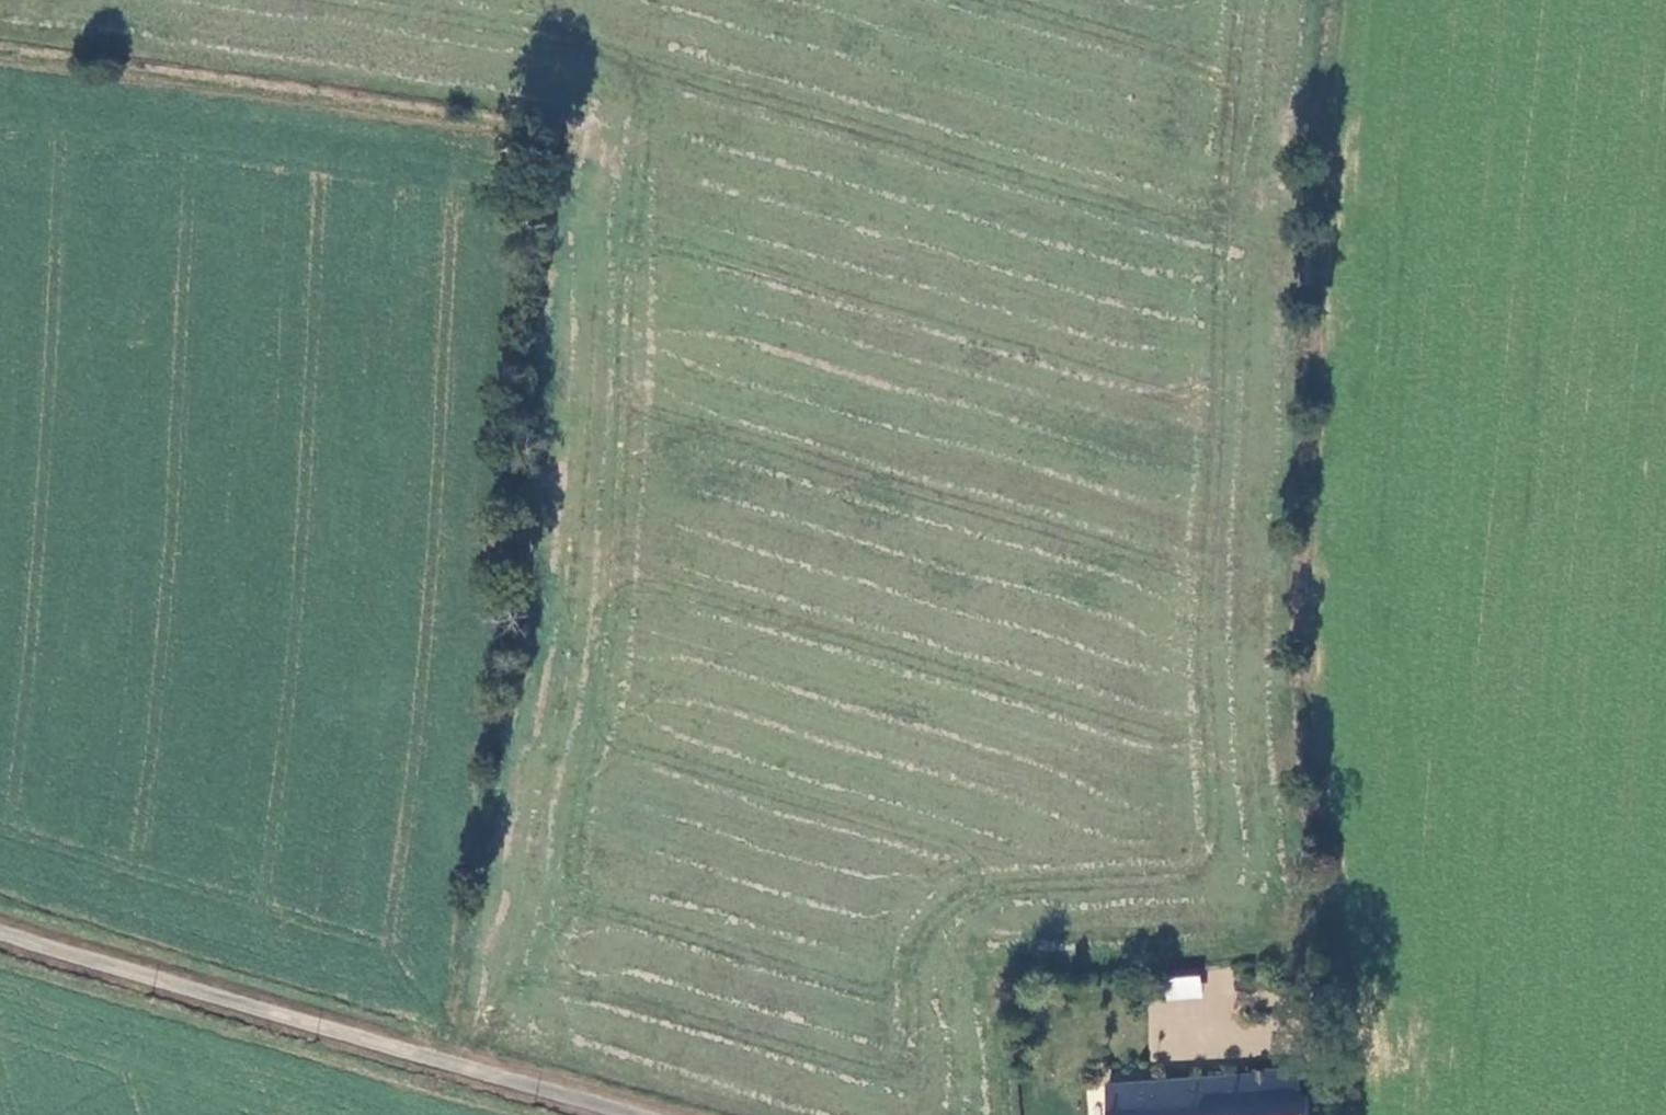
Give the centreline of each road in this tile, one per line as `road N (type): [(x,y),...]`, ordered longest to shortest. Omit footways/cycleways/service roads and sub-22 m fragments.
road 1 (unclassified): [(641,1114),(0,930)]

